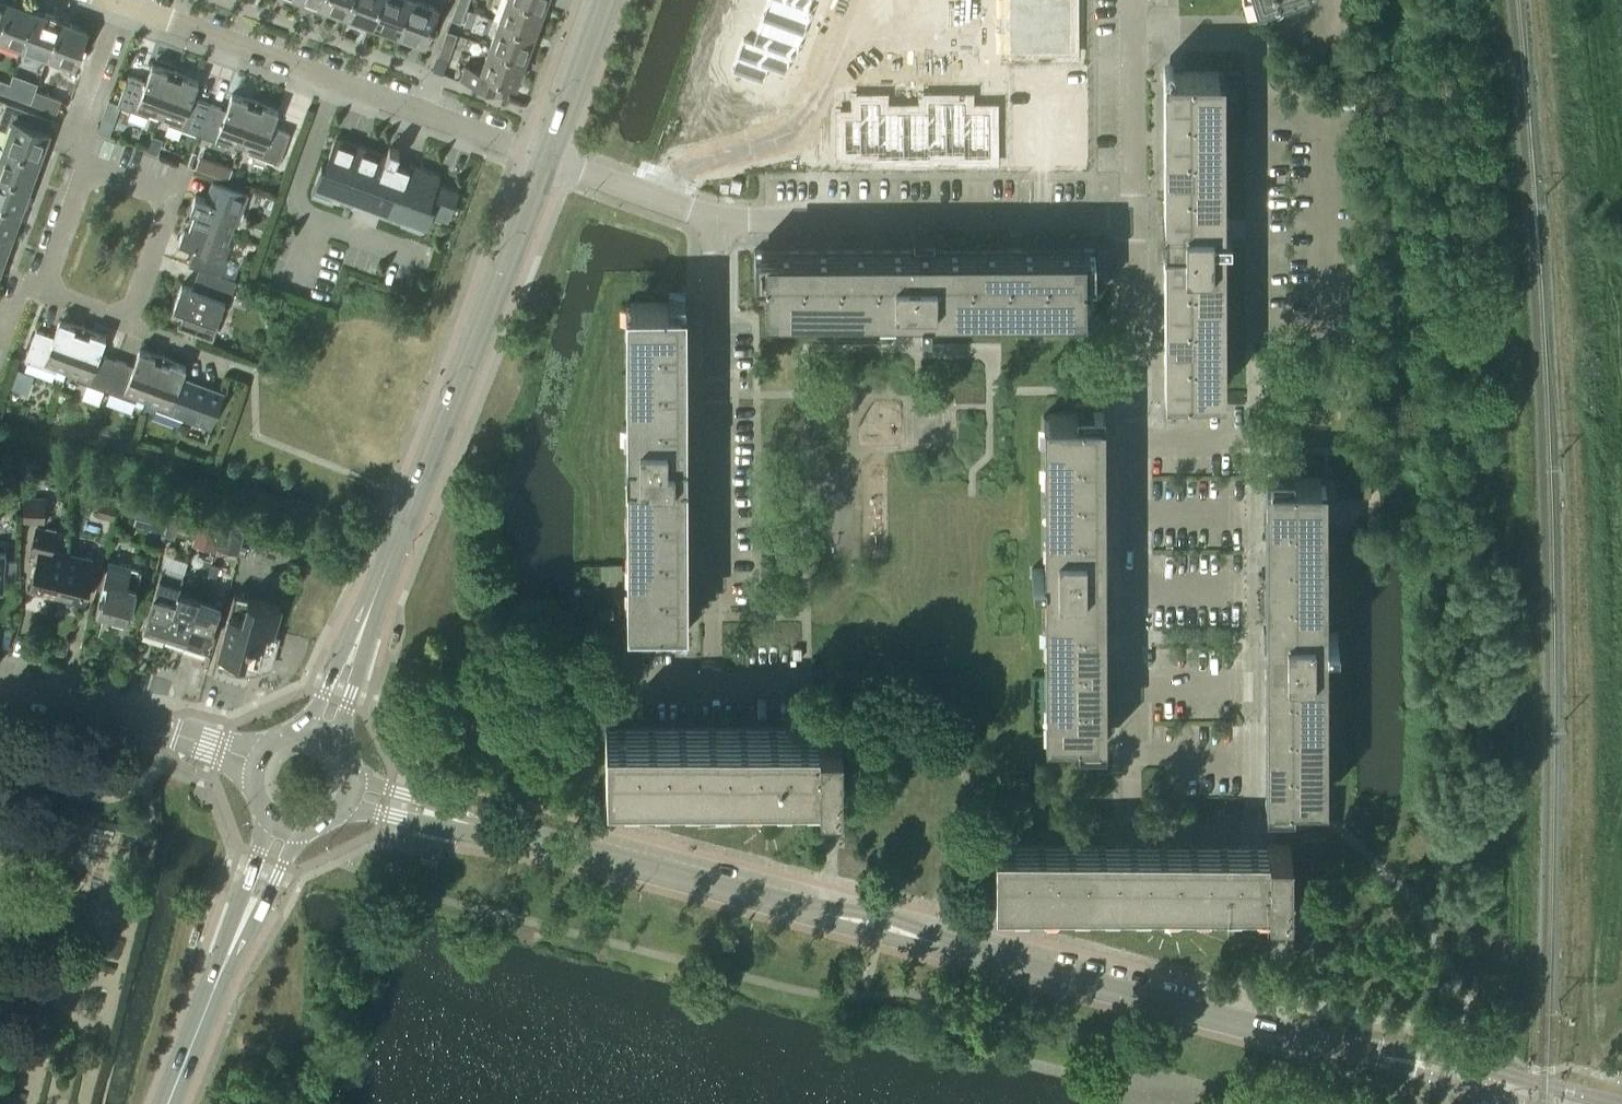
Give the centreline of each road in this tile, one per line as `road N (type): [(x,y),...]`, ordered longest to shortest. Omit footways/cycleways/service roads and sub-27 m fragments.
road 1 (residential): [(1131,754),(1129,219)]
road 2 (secondary): [(360,634),(548,158)]
road 3 (residential): [(712,686),(716,225)]
road 4 (residential): [(548,158),(122,2)]
road 5 (tertiary): [(1357,1051),(960,949)]
road 6 (residential): [(814,224),(1129,219)]
road 7 (tertiary): [(807,909),(507,833)]
road 8 (residential): [(0,683),(142,720),(256,761)]
road 9 (tertiary): [(1615,1103),(1419,1052),(1357,1051)]
road 10 (residential): [(814,224),(817,88),(850,0)]
road 11 (residential): [(1129,219),(1133,0)]
road 12 (residential): [(126,324),(165,200),(105,172),(90,173)]
road 13 (residential): [(1131,754),(1131,834),(1257,834)]
road 14 (residential): [(90,173),(72,137),(122,2)]
road 15 (residential): [(548,158),(716,225)]
road 16 (tertiary): [(1357,1051),(1528,1103)]
road 17 (secondary): [(216,982),(301,828)]
road 18 (secondary): [(268,815),(216,982)]
road 19 (secondary): [(548,158),(606,0)]
road 20 (tertiary): [(343,807),(507,833)]
road 21 (tertiary): [(507,833),(352,779)]
road 22 (tertiary): [(960,949),(885,916),(807,909)]
road 23 (tertiary): [(807,909),(879,936),(960,949)]
road 24 (secondary): [(167,1103),(216,982)]
road 25 (residential): [(50,290),(90,173)]

